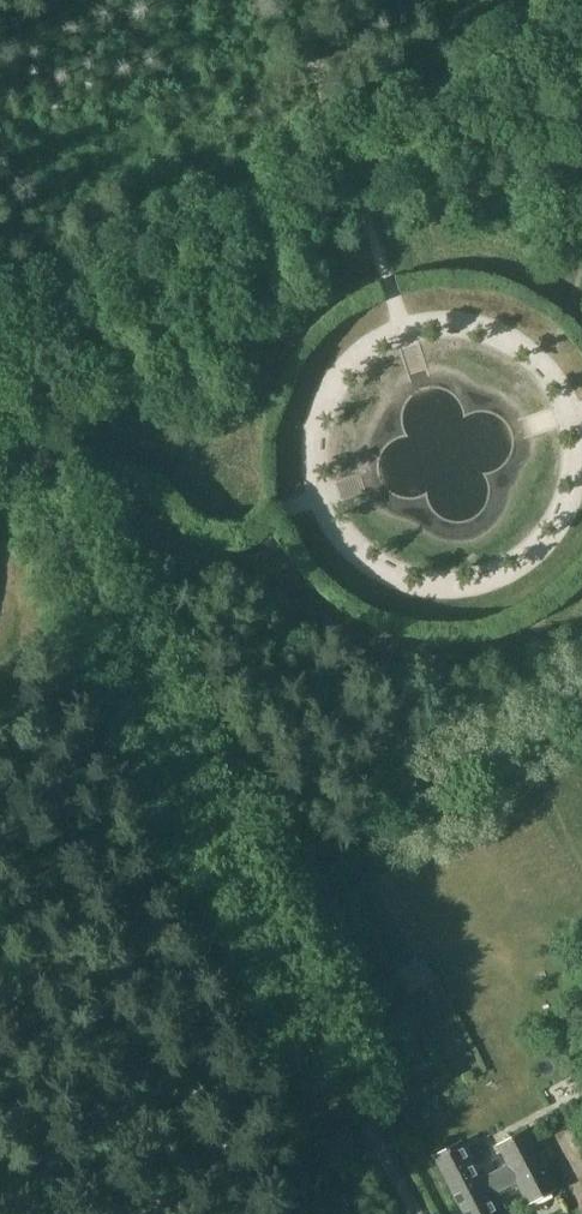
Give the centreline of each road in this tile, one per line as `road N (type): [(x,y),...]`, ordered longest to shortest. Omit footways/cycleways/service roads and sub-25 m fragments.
road 1 (track): [(38,490),(426,1213)]
road 2 (track): [(338,138),(0,314)]
road 3 (track): [(293,0),(404,331)]
road 4 (track): [(338,138),(581,6)]

